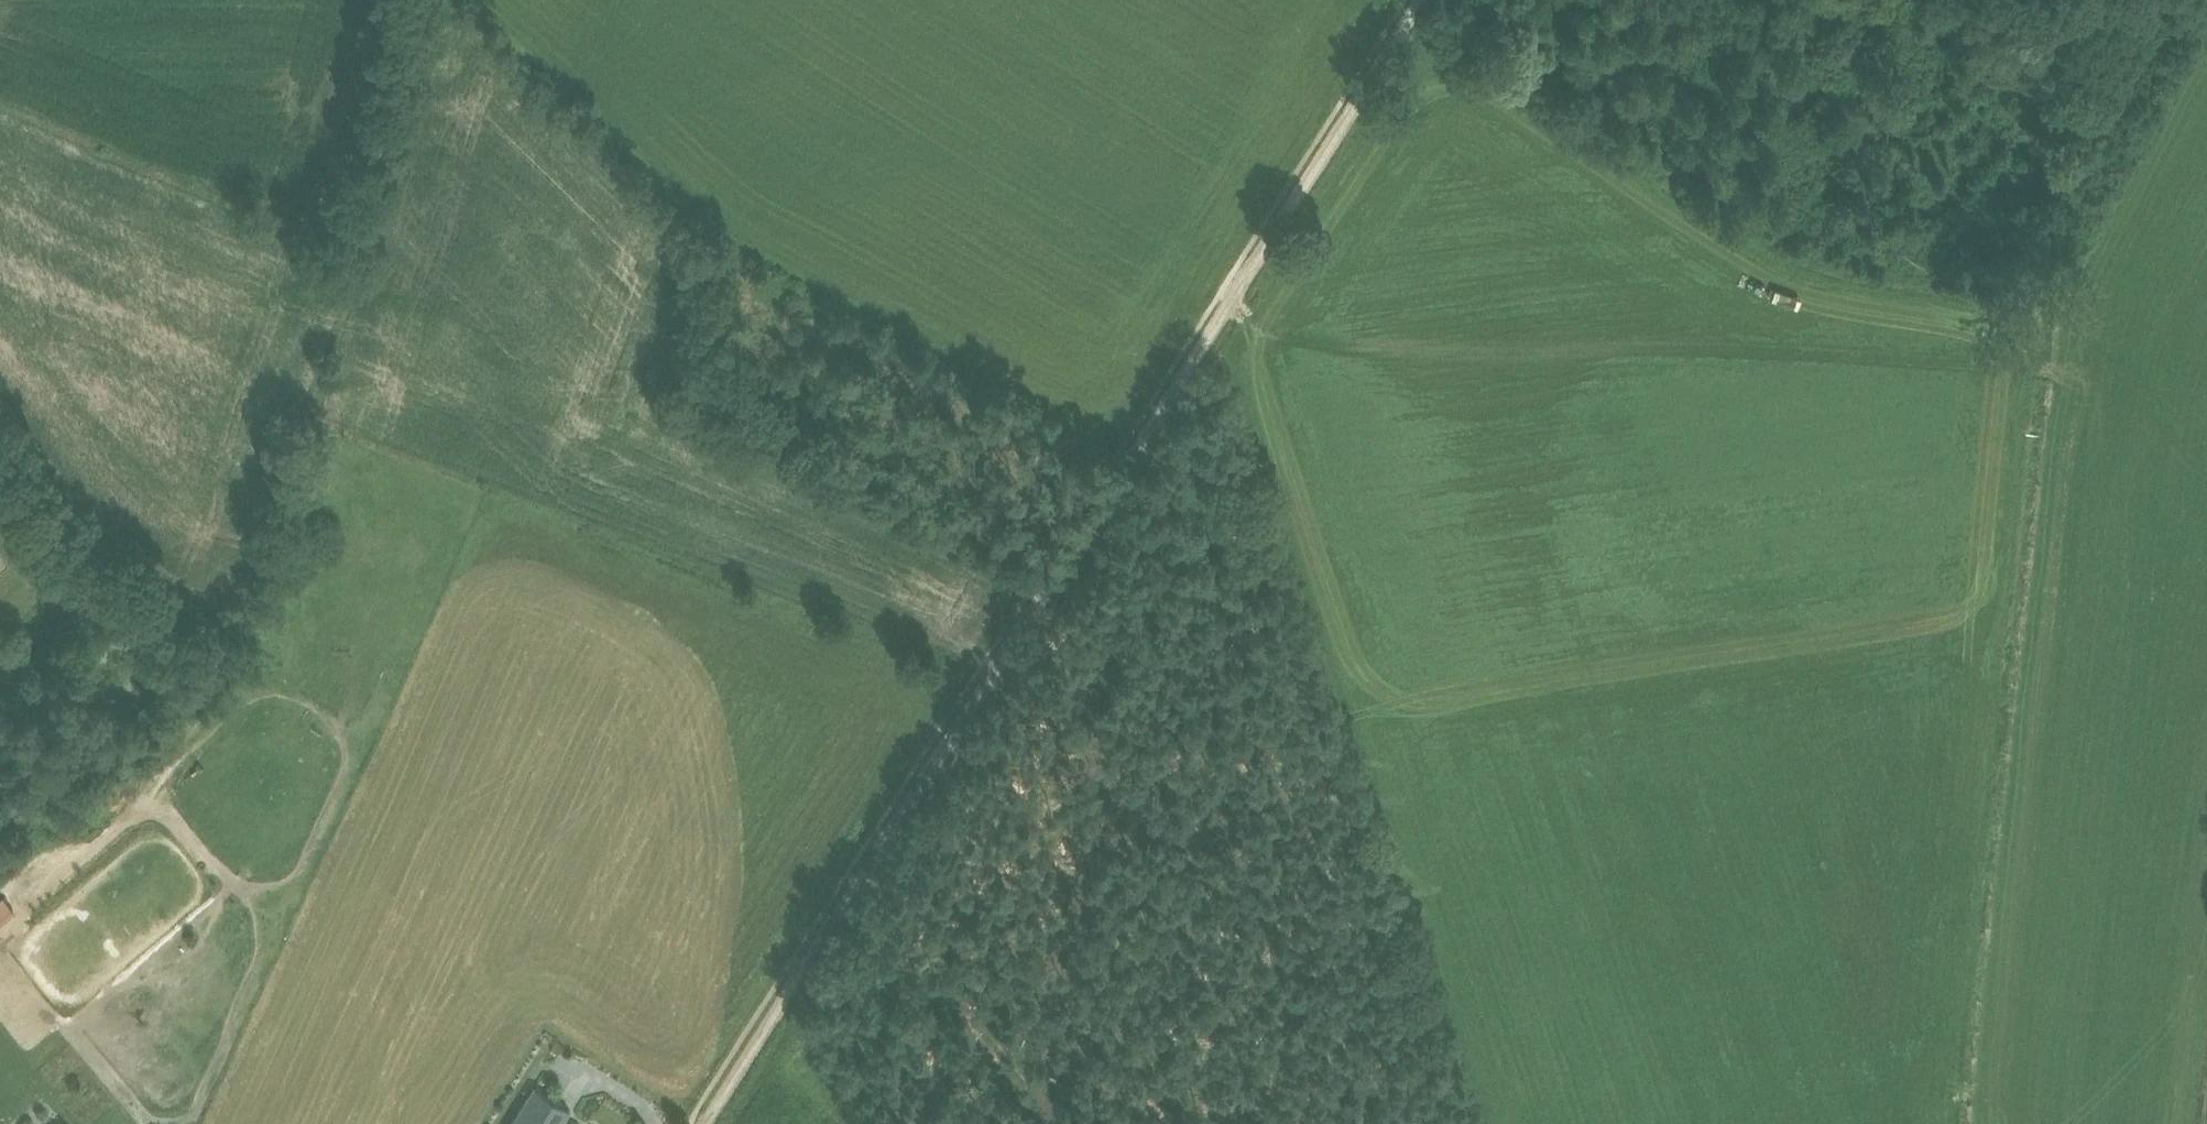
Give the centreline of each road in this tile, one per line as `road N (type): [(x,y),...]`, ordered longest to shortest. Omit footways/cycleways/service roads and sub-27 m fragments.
road 1 (track): [(1422,0),(704,1123)]

